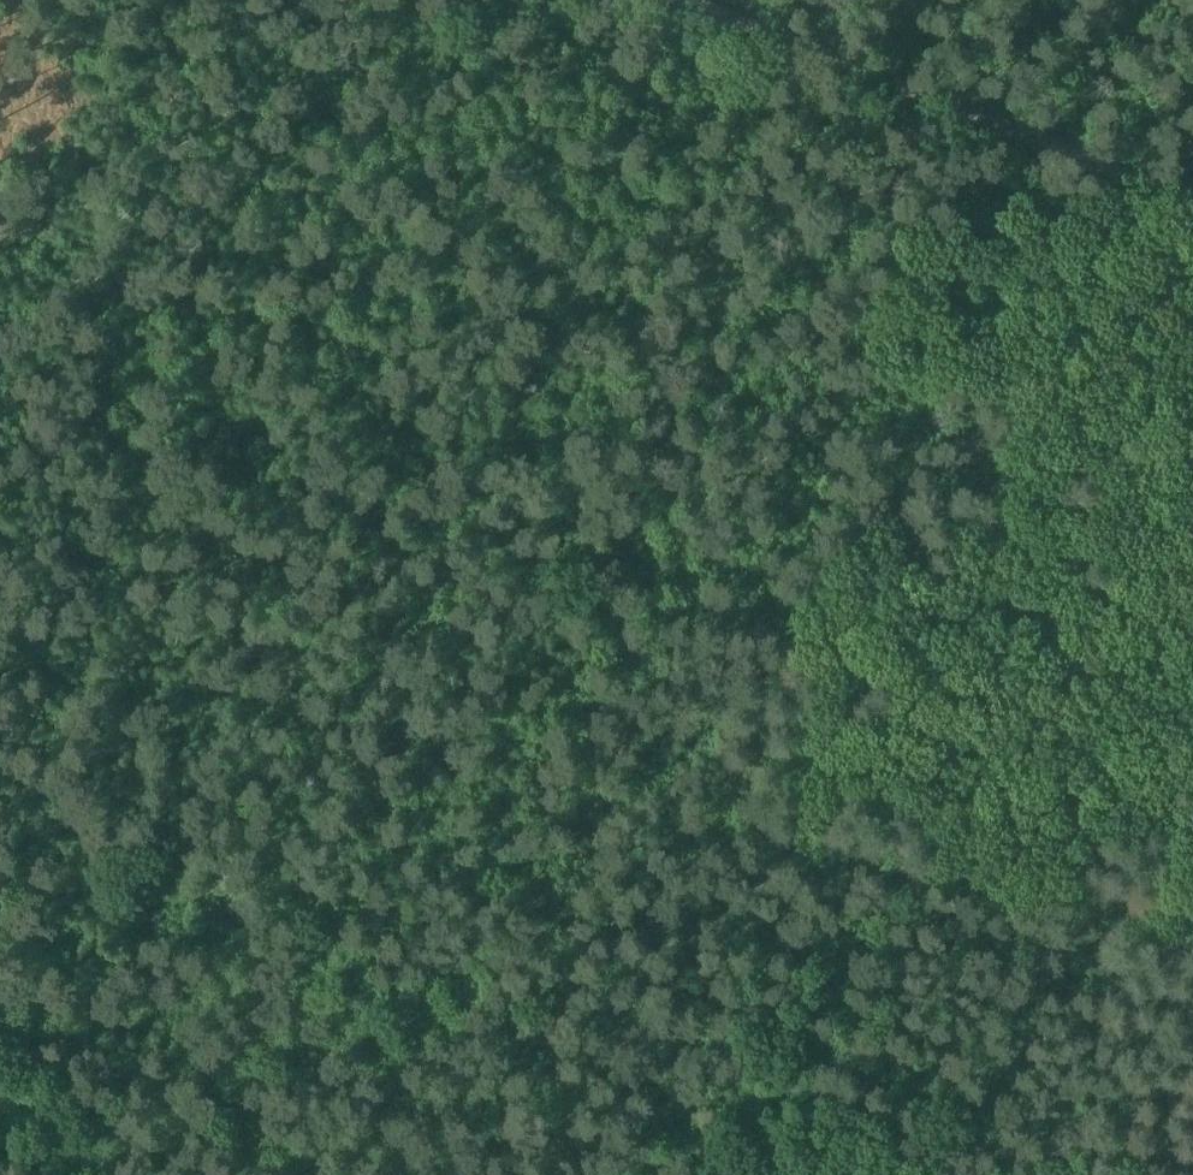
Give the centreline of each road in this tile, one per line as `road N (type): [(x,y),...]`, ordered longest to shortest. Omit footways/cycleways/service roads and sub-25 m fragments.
road 1 (unclassified): [(659,0),(817,69),(1192,205)]

